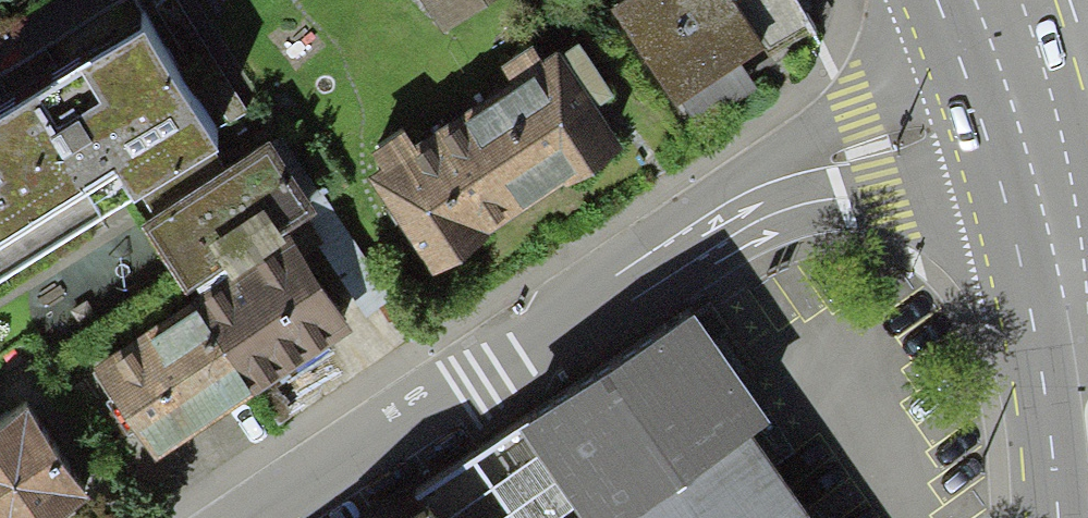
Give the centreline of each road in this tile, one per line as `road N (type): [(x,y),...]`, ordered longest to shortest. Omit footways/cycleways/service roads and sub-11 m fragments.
road 1 (residential): [(694,236),(270,517)]
road 2 (primary): [(1014,211),(1051,517)]
road 3 (residential): [(694,236),(923,179)]
road 4 (residential): [(848,119),(743,185),(694,236)]
road 5 (residential): [(993,110),(848,119)]
road 6 (residential): [(916,0),(888,66),(848,119)]
road 7 (residential): [(993,110),(1056,0)]

